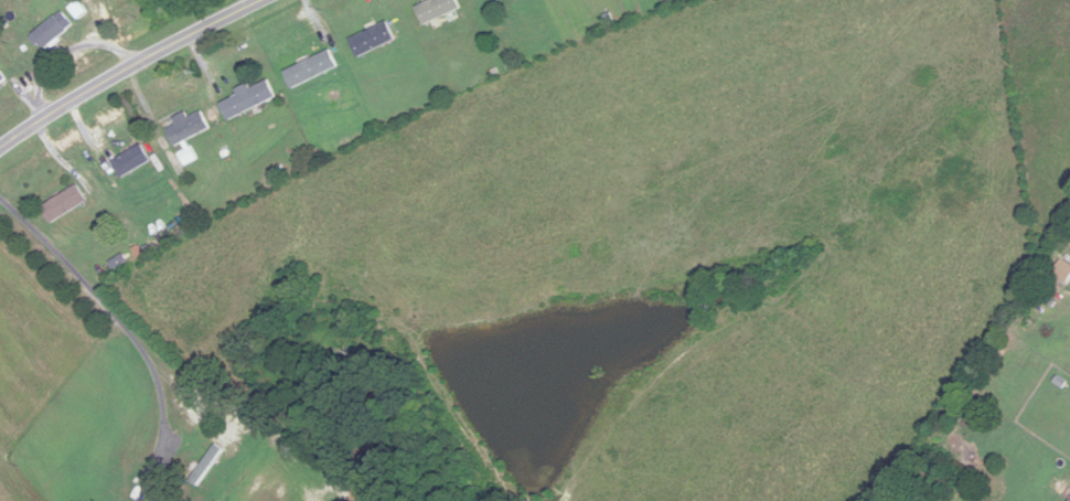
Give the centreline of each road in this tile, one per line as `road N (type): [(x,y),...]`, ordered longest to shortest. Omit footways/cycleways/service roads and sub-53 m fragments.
road 1 (residential): [(0,196),(109,308),(149,362),(164,435),(148,489)]
road 2 (residential): [(262,0),(116,75),(0,149)]

